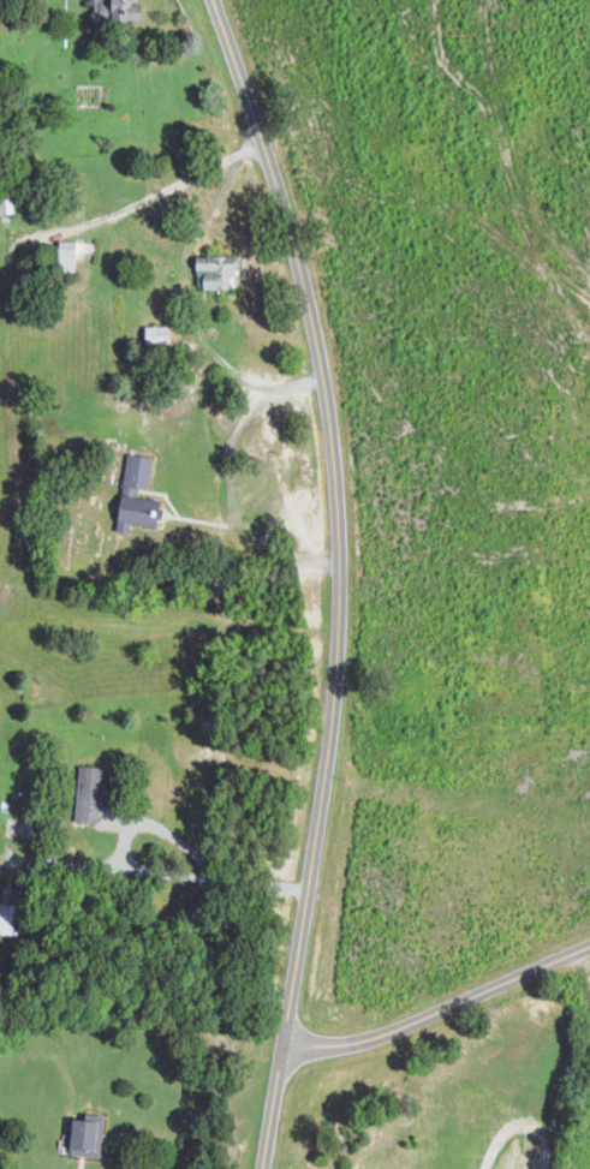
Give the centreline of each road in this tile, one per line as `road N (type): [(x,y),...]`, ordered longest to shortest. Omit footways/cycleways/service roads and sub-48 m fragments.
road 1 (tertiary): [(264,1168),(286,1048),(329,657),(330,527),(285,247),(210,0)]
road 2 (residential): [(589,946),(374,1040),(286,1048)]

